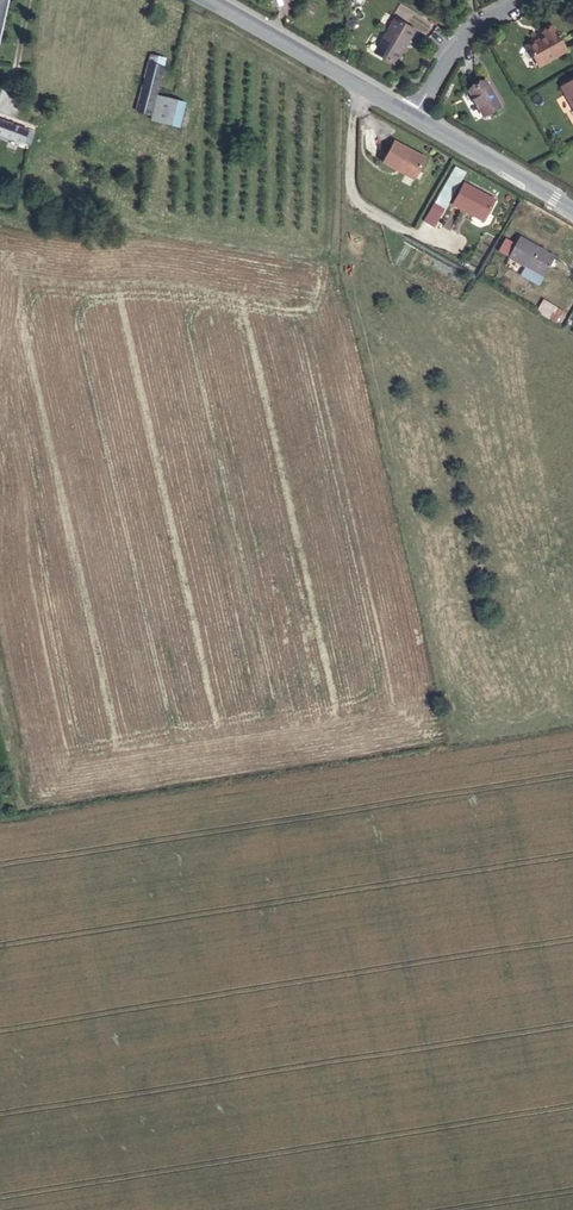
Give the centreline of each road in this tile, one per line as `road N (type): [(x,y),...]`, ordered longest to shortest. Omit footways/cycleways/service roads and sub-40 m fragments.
road 1 (secondary): [(410,114),(208,0)]
road 2 (secondary): [(572,209),(410,114)]
road 3 (residential): [(410,114),(458,38),(523,0)]

